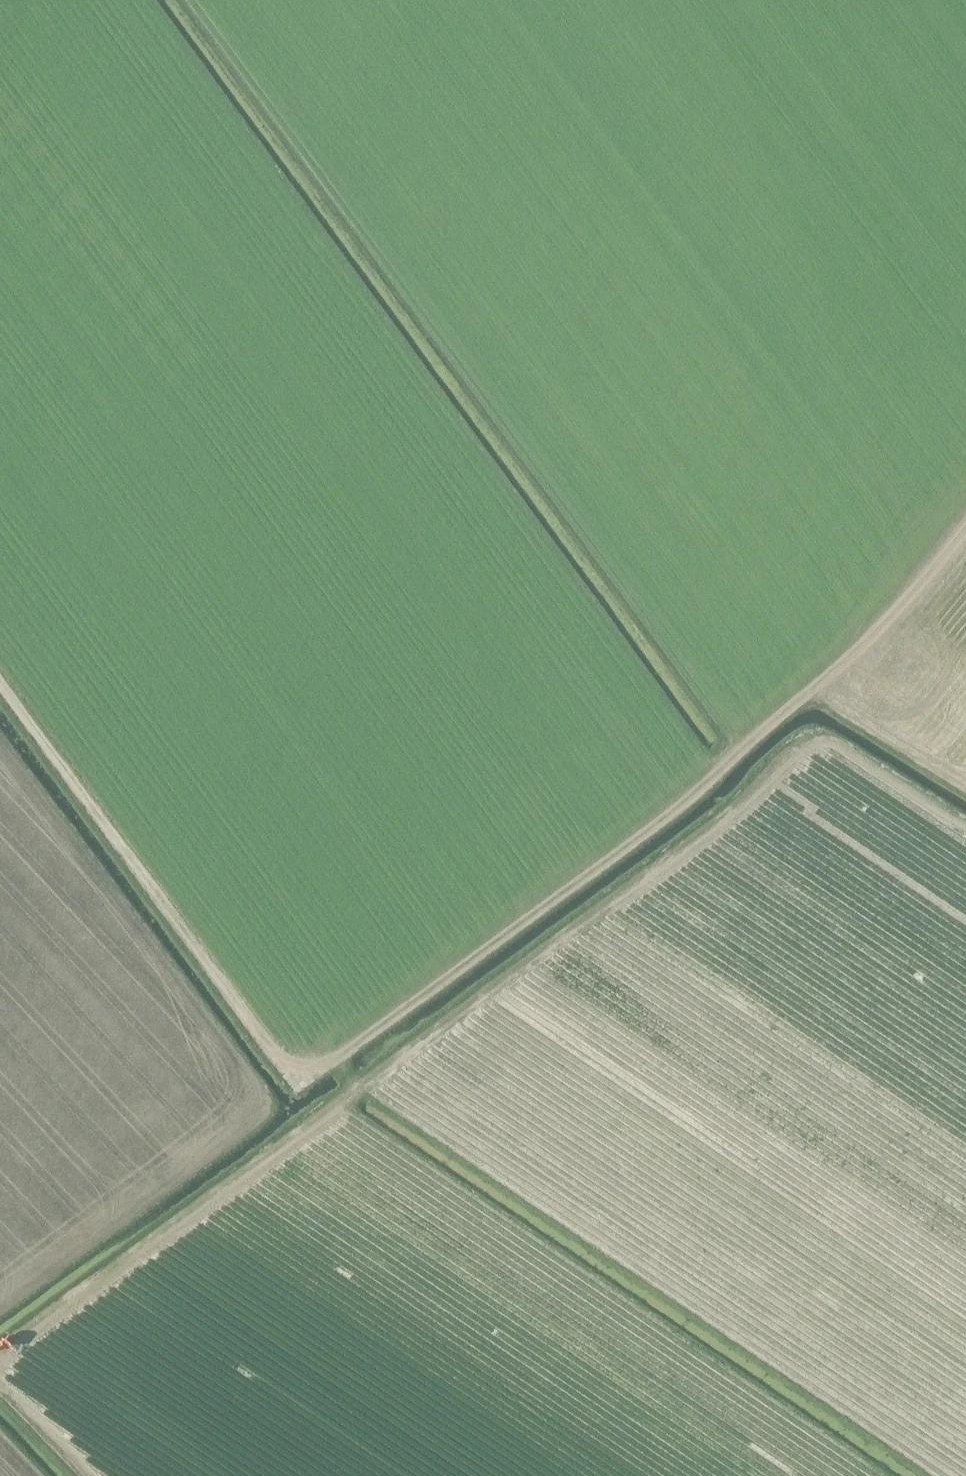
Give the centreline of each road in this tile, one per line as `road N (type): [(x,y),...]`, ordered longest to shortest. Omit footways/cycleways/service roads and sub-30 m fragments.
road 1 (track): [(965,499),(817,683)]

